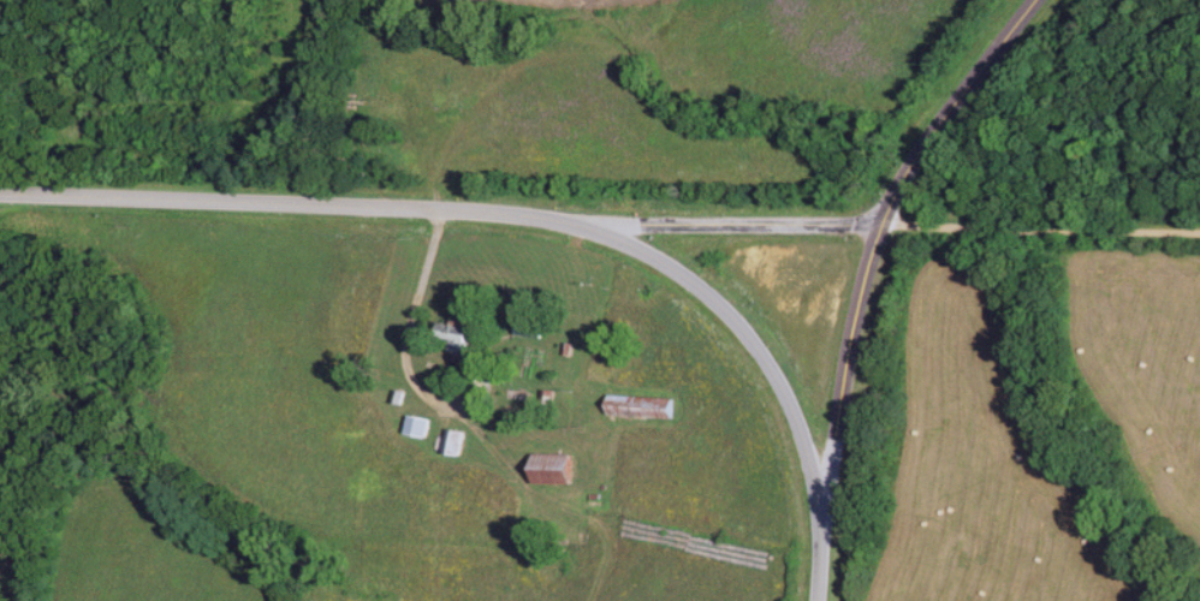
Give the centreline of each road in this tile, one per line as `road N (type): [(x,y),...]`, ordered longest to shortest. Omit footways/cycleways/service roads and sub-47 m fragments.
road 1 (secondary): [(820,600),(827,546),(814,470),(756,344),(695,284),(571,216),(0,194)]
road 2 (secondary): [(827,546),(848,381),(881,230),(902,179),(939,124),(1038,0)]
road 3 (tertiary): [(881,230),(571,216)]

